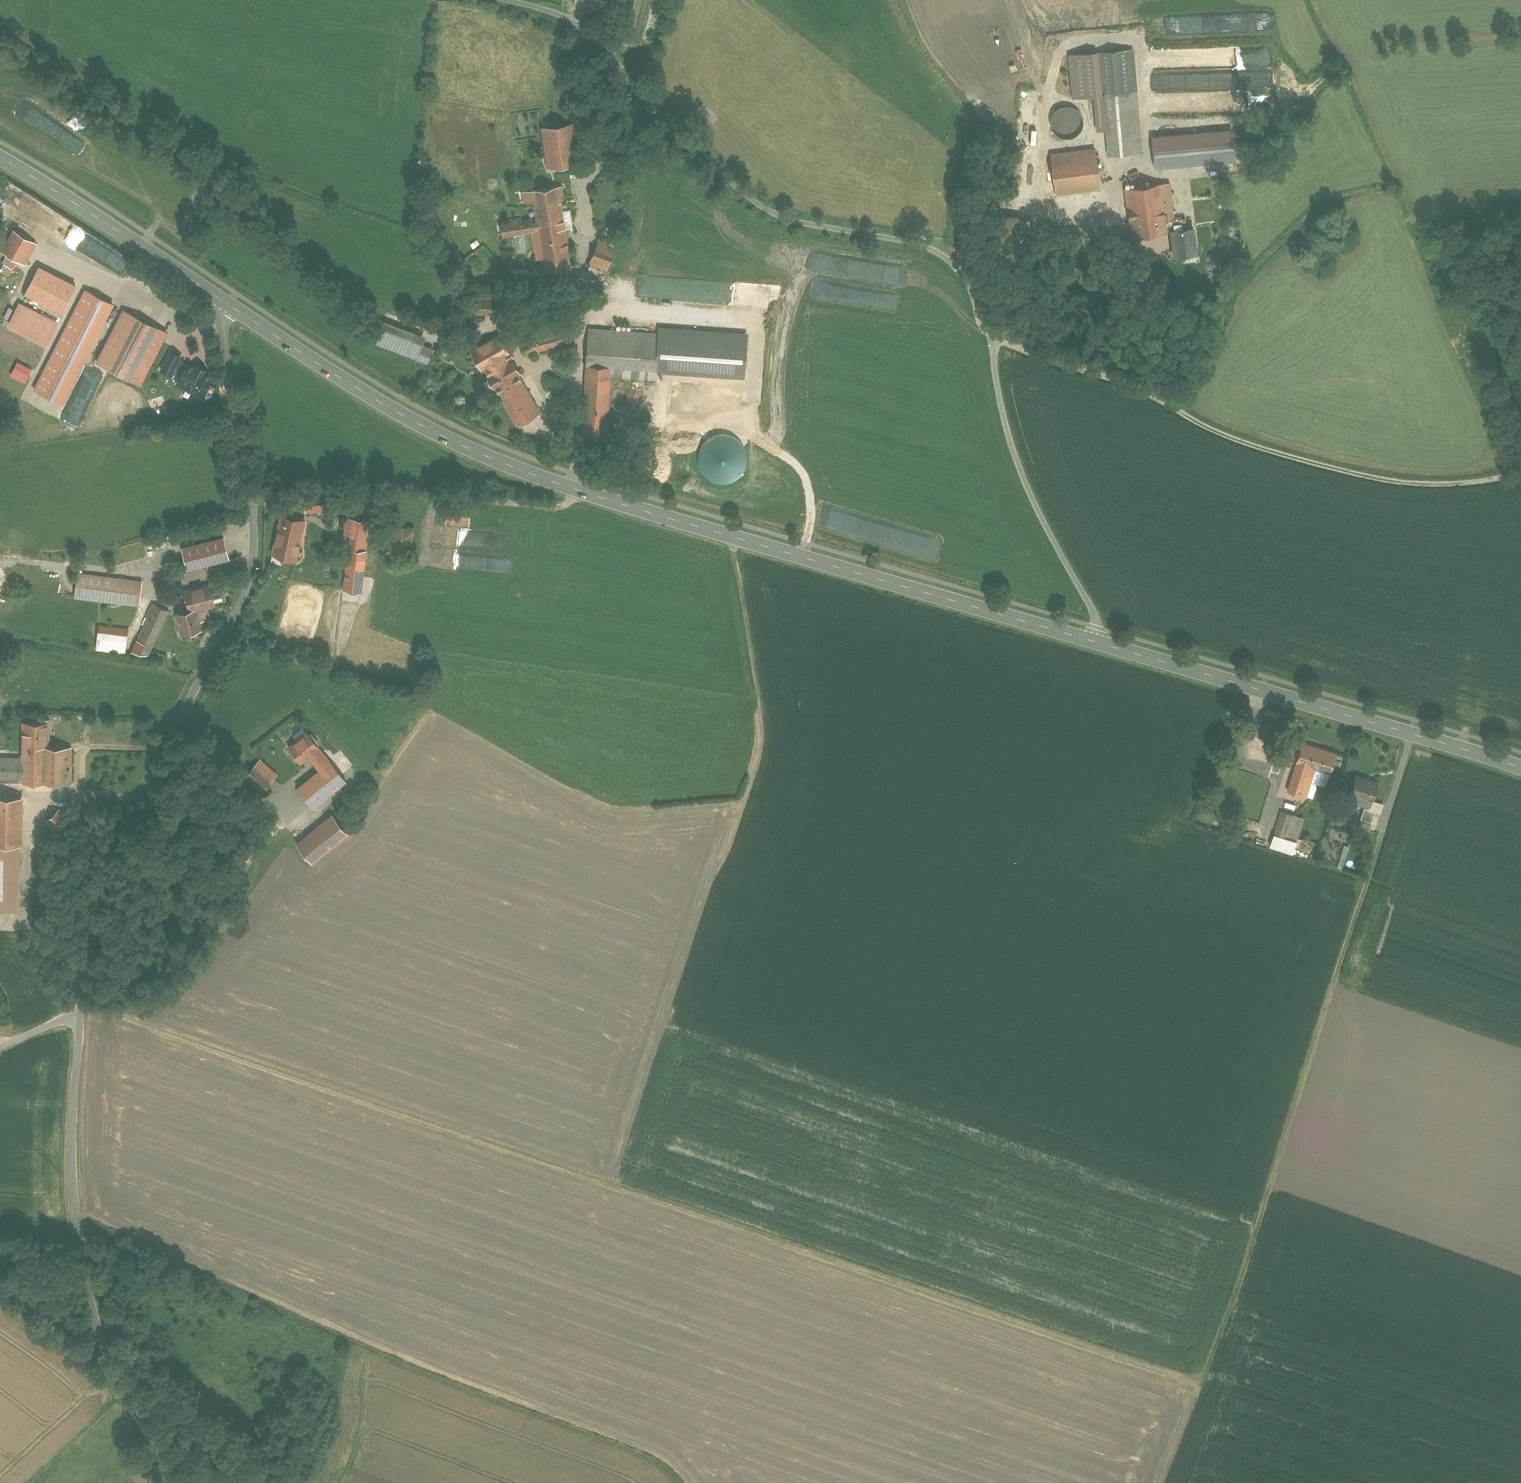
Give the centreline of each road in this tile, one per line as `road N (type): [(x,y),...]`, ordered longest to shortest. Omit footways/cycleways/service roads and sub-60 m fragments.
road 1 (track): [(1411,733),(1258,1224),(1211,1361),(1194,1376),(101,1007),(81,1008)]
road 2 (secondary): [(1094,641),(508,467),(351,386),(227,305)]
road 3 (unclassified): [(583,24),(642,100),(761,209),(912,246),(953,271),(991,340),(1014,458),(1094,609),(1094,641)]
road 4 (unclassified): [(80,1017),(86,958),(137,802),(249,573),(252,525),(221,329),(227,305)]
road 5 (track): [(991,340),(1132,388),(1227,439),(1364,478),(1435,486),(1520,475)]
road 6 (unclassified): [(181,1482),(102,1343),(74,1158),(80,1017)]
road 7 (secondary): [(1520,768),(1094,641)]
road 8 (track): [(583,493),(554,506),(324,495),(249,504)]
road 9 (track): [(735,537),(761,744),(727,858)]
road 10 (secondary): [(227,305),(0,160)]

